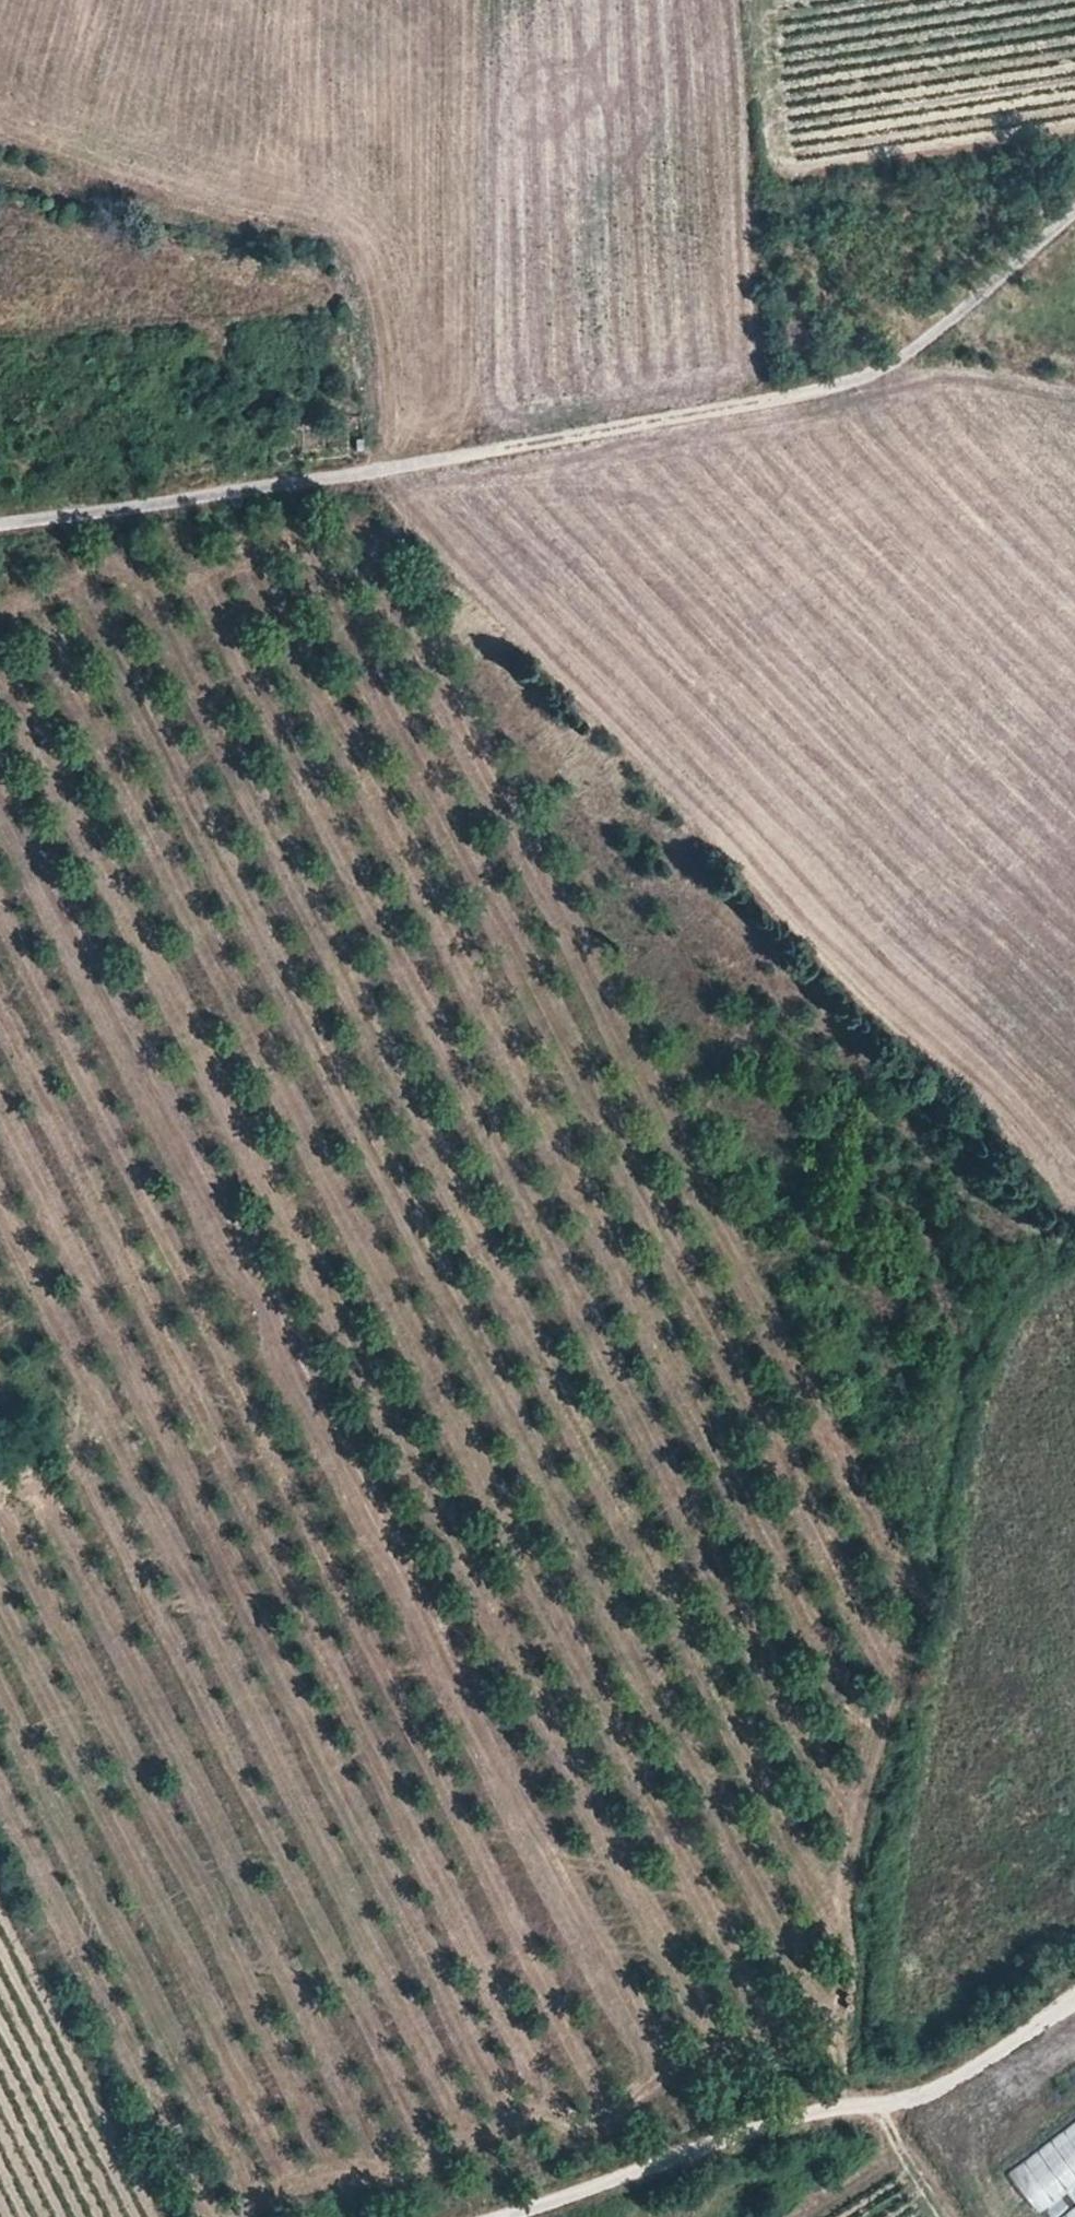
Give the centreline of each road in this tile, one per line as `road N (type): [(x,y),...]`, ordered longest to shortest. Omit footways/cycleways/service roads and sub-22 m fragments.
road 1 (track): [(0,528),(374,474),(859,384),(894,370),(1074,222)]
road 2 (track): [(505,2216),(911,2100),(1074,1989)]

